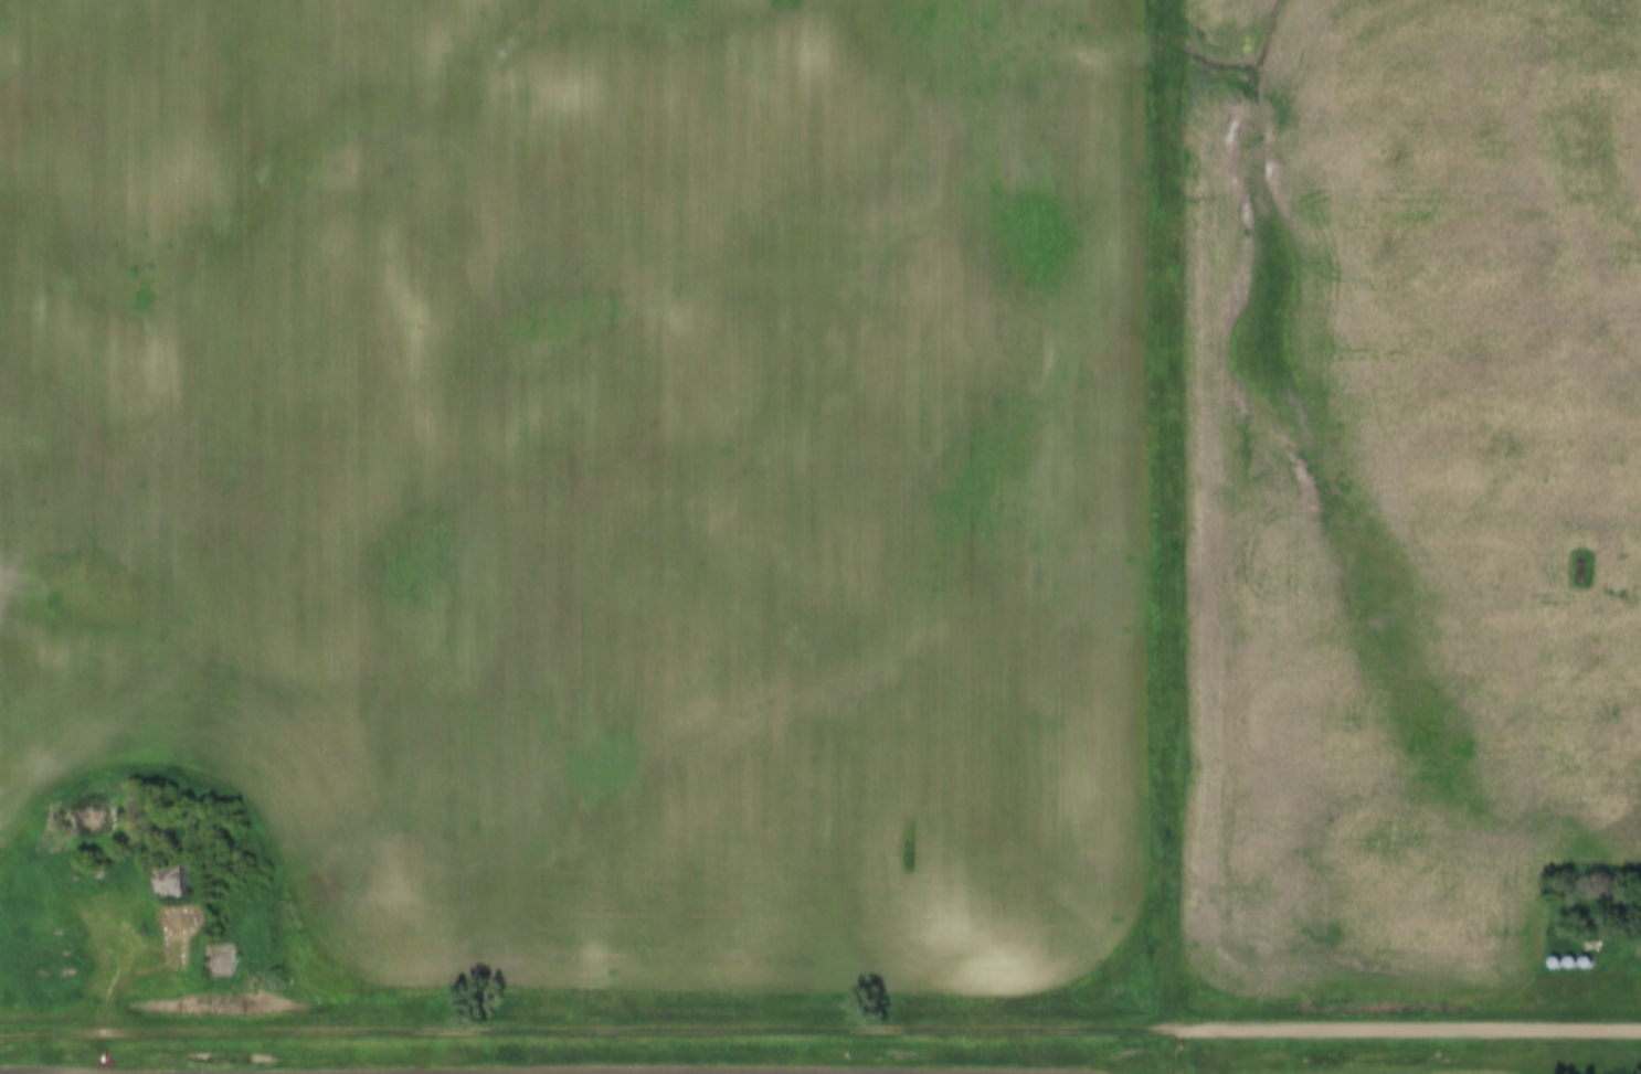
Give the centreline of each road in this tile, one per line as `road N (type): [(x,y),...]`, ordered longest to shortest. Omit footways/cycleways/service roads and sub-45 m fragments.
road 1 (track): [(1143,1032),(0,1036)]
road 2 (track): [(0,920),(35,842),(39,789),(30,0)]

